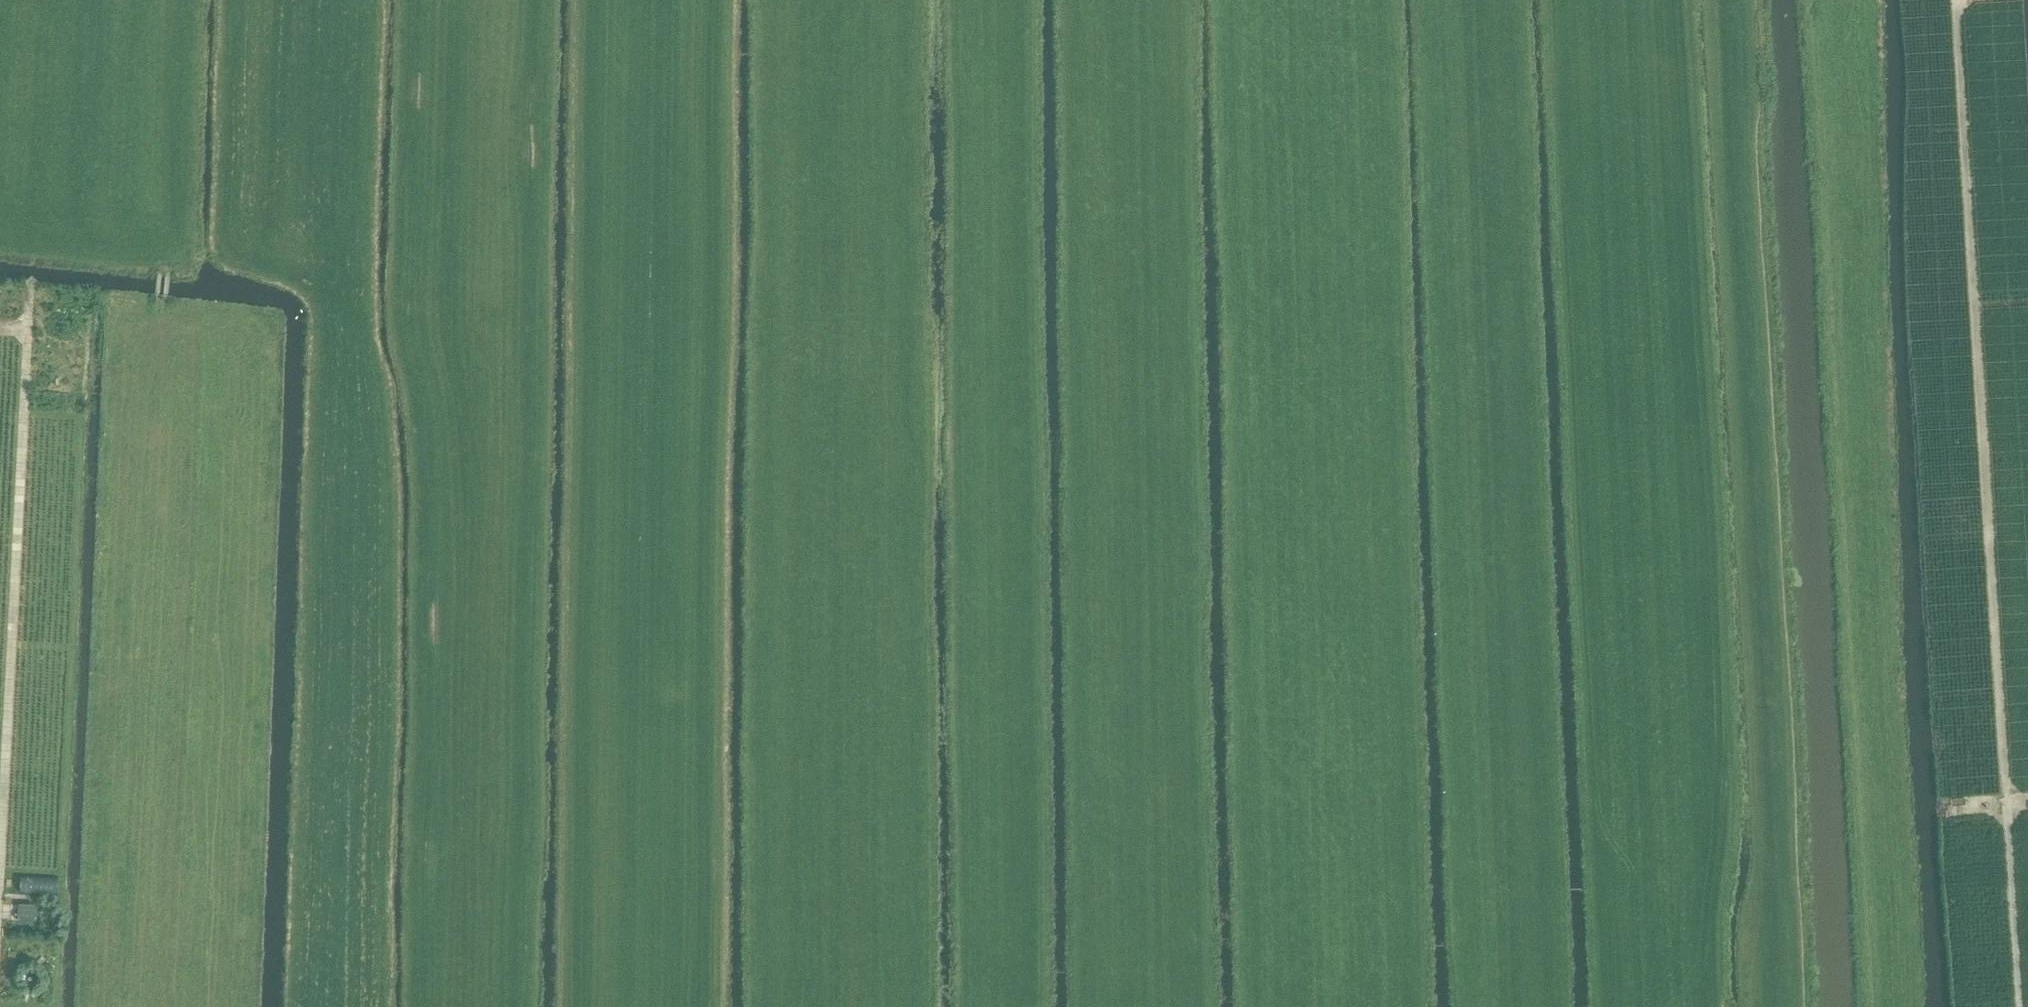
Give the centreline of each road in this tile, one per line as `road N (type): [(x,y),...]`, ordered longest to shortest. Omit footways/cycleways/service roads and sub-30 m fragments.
road 1 (track): [(2018,1006),(1955,0)]

